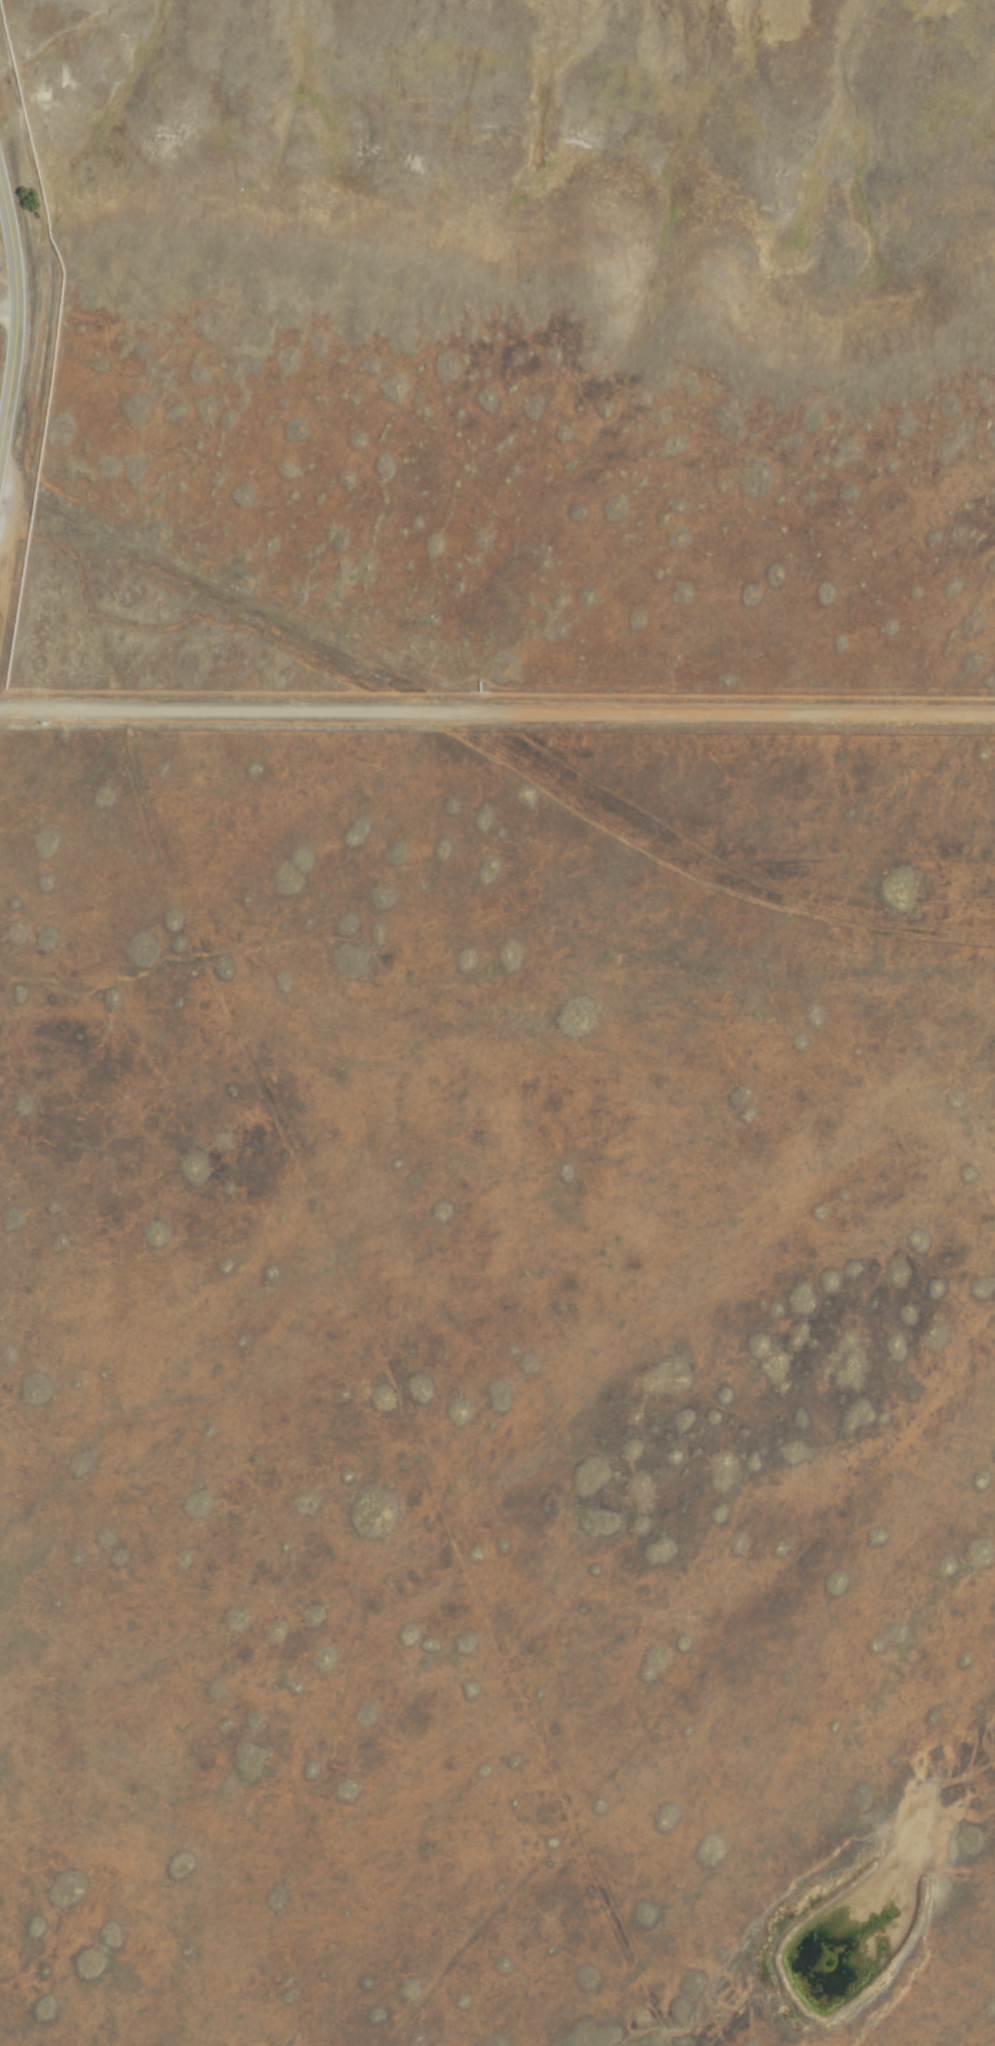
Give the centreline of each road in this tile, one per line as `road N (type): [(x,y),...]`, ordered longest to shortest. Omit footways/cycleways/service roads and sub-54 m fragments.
road 1 (residential): [(994,714),(0,708)]
road 2 (tertiary): [(0,441),(15,321),(0,210)]

